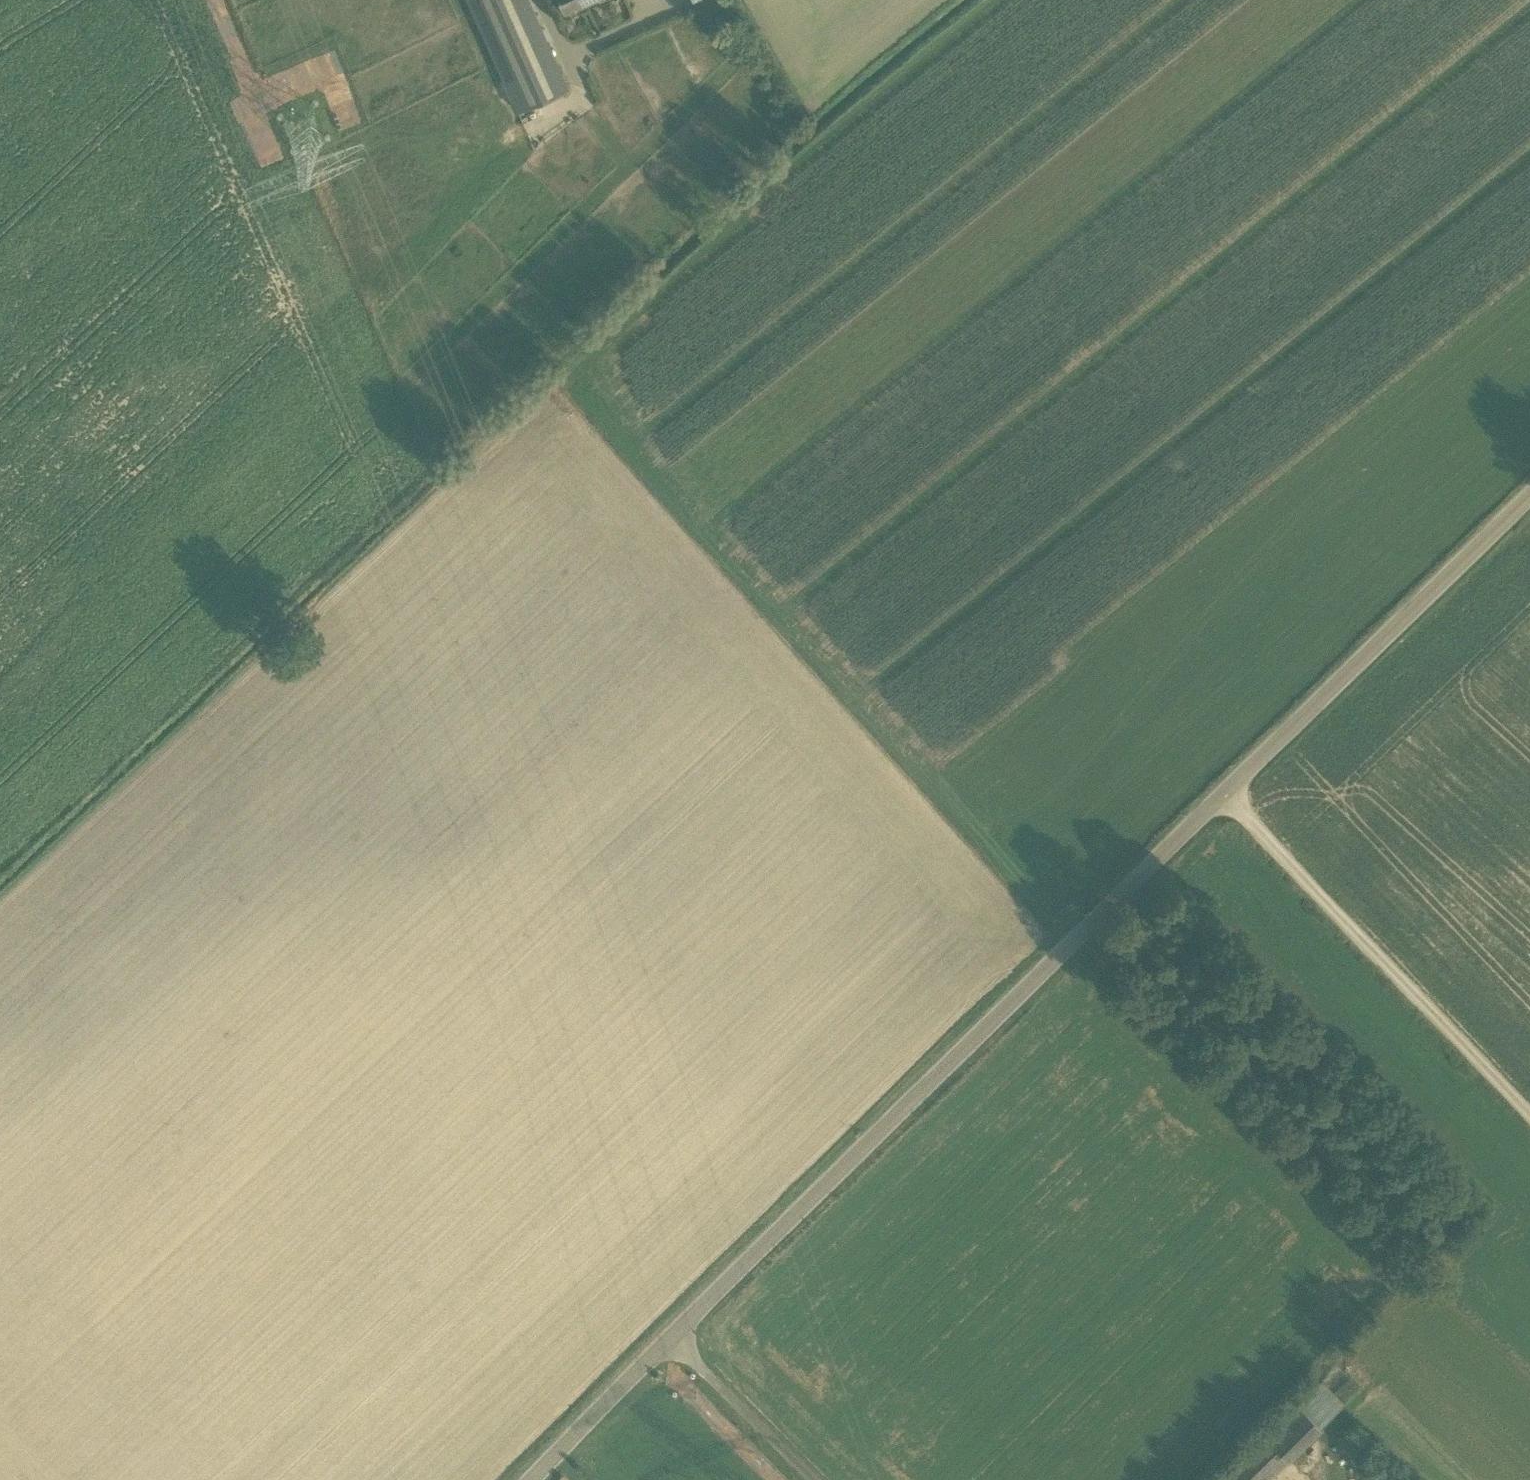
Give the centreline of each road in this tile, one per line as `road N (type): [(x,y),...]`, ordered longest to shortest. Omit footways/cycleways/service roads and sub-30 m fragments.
road 1 (unclassified): [(531,1479),(1529,494)]
road 2 (track): [(1529,1108),(1226,795)]

